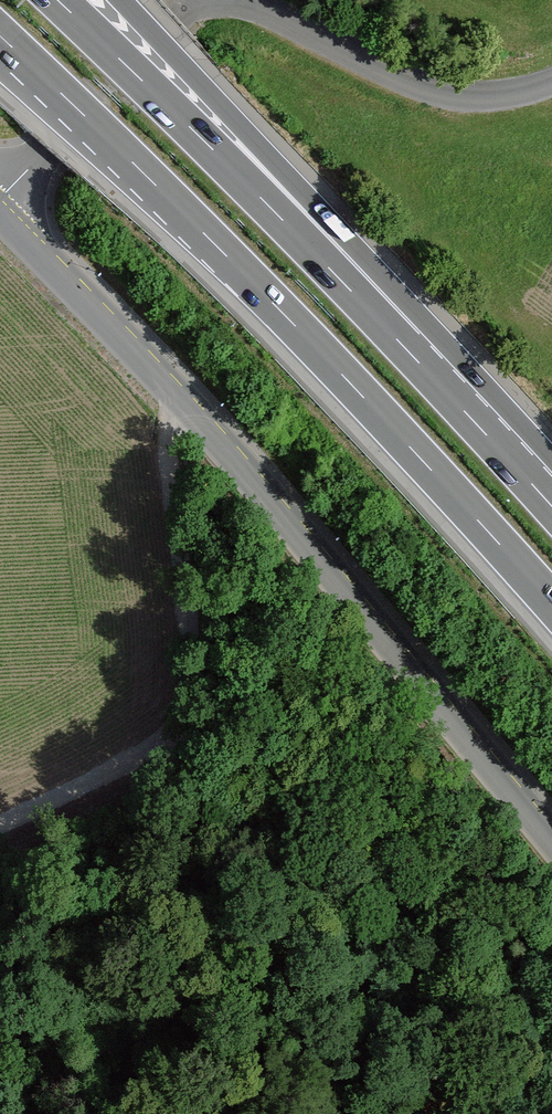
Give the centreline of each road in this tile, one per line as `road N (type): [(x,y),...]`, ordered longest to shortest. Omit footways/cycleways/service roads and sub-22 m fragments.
road 1 (residential): [(0,216),(173,393),(551,840)]
road 2 (motorway): [(0,37),(230,260),(551,605)]
road 3 (motorway): [(551,505),(273,209),(58,0)]
road 4 (motorway): [(551,496),(431,325),(122,0)]
road 5 (track): [(0,823),(146,751),(180,720),(190,642),(167,447),(173,393)]
road 6 (residential): [(551,81),(508,95),(447,95),(232,0)]
road 7 (residential): [(207,0),(184,11),(0,199)]

